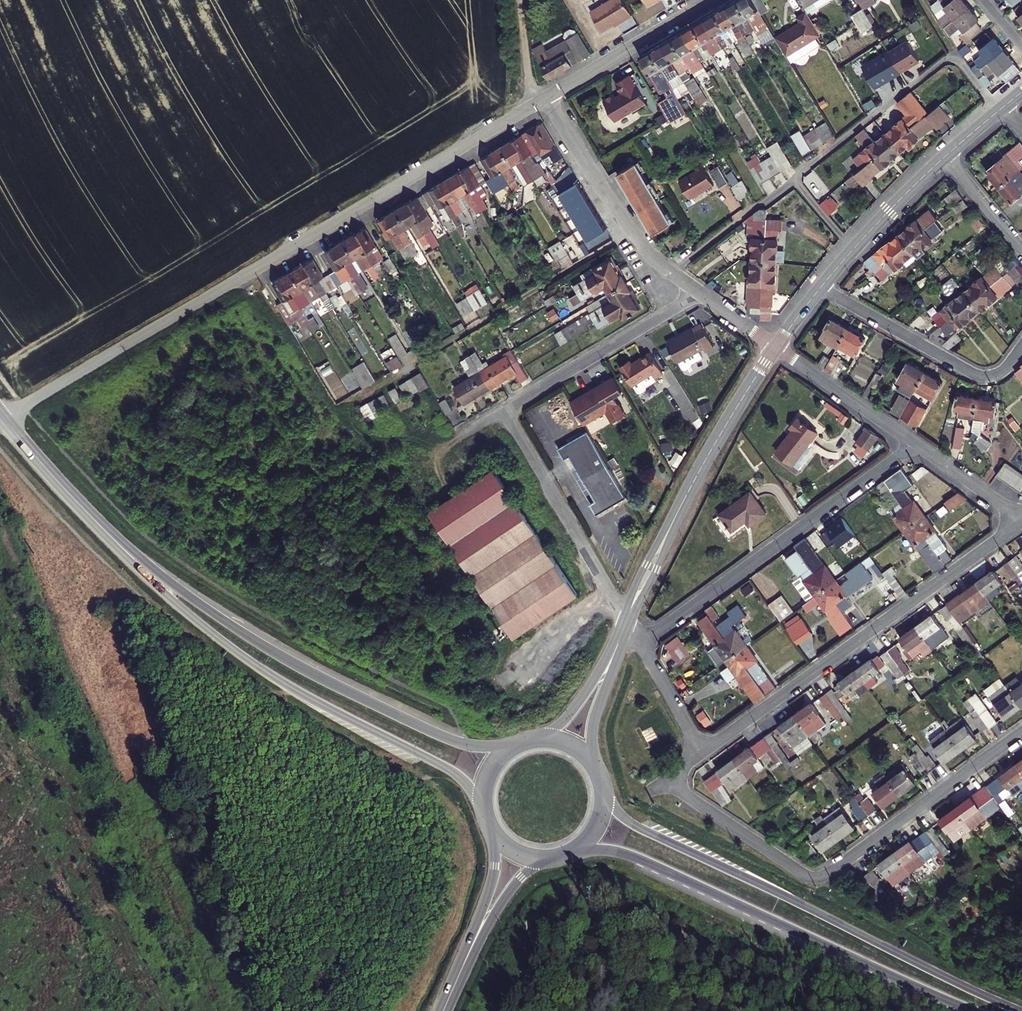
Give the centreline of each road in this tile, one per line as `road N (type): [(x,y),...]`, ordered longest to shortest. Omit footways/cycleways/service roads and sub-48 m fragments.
road 1 (residential): [(546,97),(3,419)]
road 2 (secondary): [(1020,1010),(647,831),(602,789)]
road 3 (tertiary): [(517,745),(457,741),(360,697),(267,648),(128,554)]
road 4 (secondary): [(570,851),(634,857),(976,1010)]
road 5 (tertiary): [(128,554),(245,657),(448,768),(484,805)]
road 6 (residential): [(669,777),(801,873),(818,876),(1021,732)]
road 7 (residential): [(1018,524),(703,752)]
road 8 (residential): [(917,444),(641,642)]
road 9 (secondary): [(776,347),(702,466),(627,619)]
road 10 (residential): [(699,291),(642,247),(546,97)]
road 11 (residential): [(505,407),(627,619)]
road 12 (residential): [(1021,347),(1000,372),(981,376),(821,287)]
road 13 (residential): [(505,407),(699,291)]
road 14 (residential): [(710,0),(546,97)]
road 15 (tertiary): [(128,554),(3,419)]
road 16 (secondary): [(946,156),(821,287)]
road 17 (residential): [(917,444),(776,347)]
road 18 (secondary): [(623,628),(577,705),(536,739)]
road 19 (secondary): [(593,766),(592,727),(623,628)]
road 20 (residential): [(1018,524),(917,444)]
road 21 (secondary): [(493,830),(493,876),(470,953)]
road 22 (residential): [(641,642),(703,752)]
road 23 (secondary): [(470,953),(506,896),(546,857)]
road 24 (residential): [(1021,250),(946,156)]

